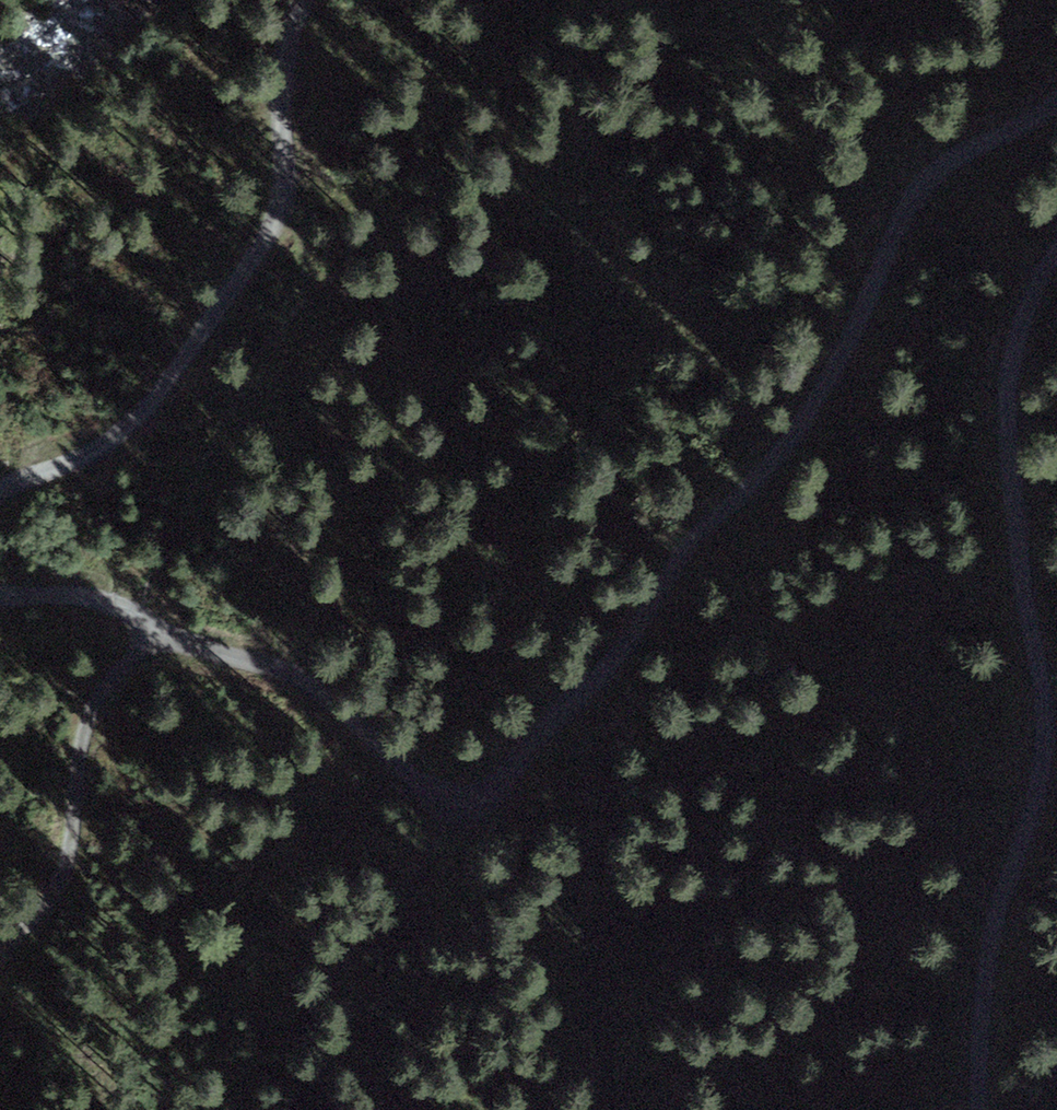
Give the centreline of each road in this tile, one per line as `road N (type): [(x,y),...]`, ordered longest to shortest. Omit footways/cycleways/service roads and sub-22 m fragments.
road 1 (track): [(155,627),(299,681),(363,726),(430,791),(471,797),(521,762),(638,629),(700,536),(801,429),(919,193),(964,155),(1056,107)]
road 2 (track): [(1056,257),(1013,364),(1011,465),(1042,718),(1030,815),(992,934),(975,1109)]
road 3 (track): [(286,178),(257,256),(121,436),(0,494)]
road 4 (track): [(155,627),(112,674),(84,736),(75,838),(48,910),(0,959)]
road 5 (track): [(306,0),(293,32),(286,178)]
road 6 (track): [(0,595),(88,596),(155,627)]

